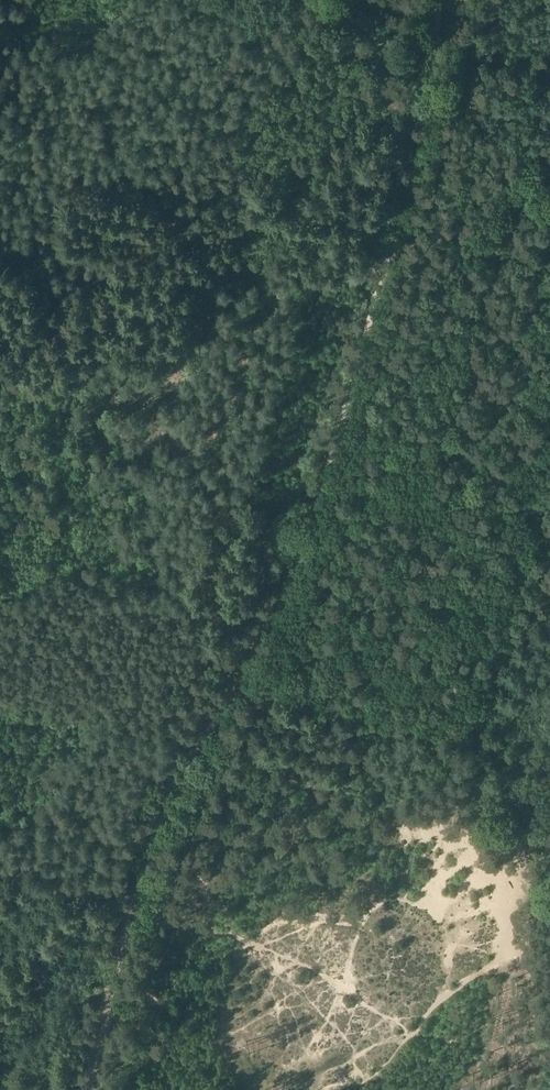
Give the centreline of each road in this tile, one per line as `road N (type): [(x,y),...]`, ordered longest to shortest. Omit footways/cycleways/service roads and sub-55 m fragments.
road 1 (track): [(234,678),(309,532),(429,80)]
road 2 (track): [(107,1021),(142,996),(155,972),(155,926),(216,787),(247,683)]
road 3 (track): [(107,1021),(132,893),(157,818),(234,678)]

